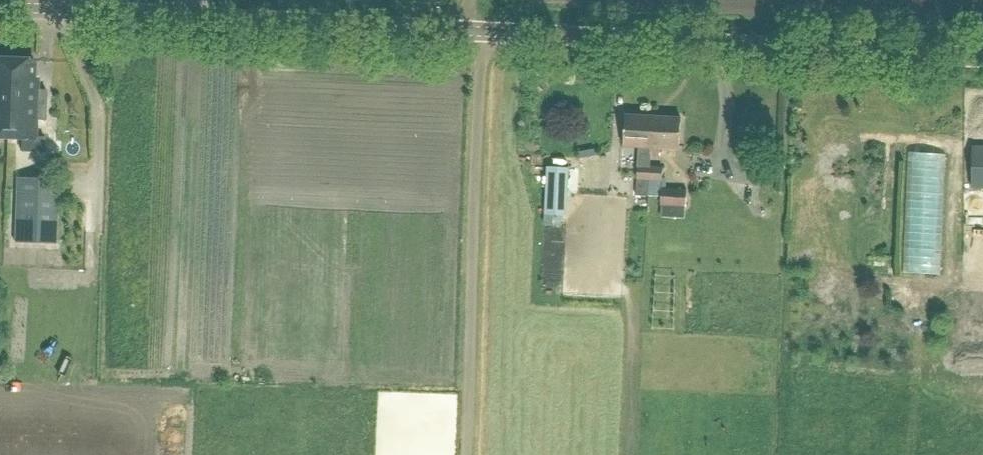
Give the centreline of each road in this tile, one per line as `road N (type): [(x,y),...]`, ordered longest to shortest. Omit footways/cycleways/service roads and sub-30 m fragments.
road 1 (unclassified): [(982,57),(0,7)]

